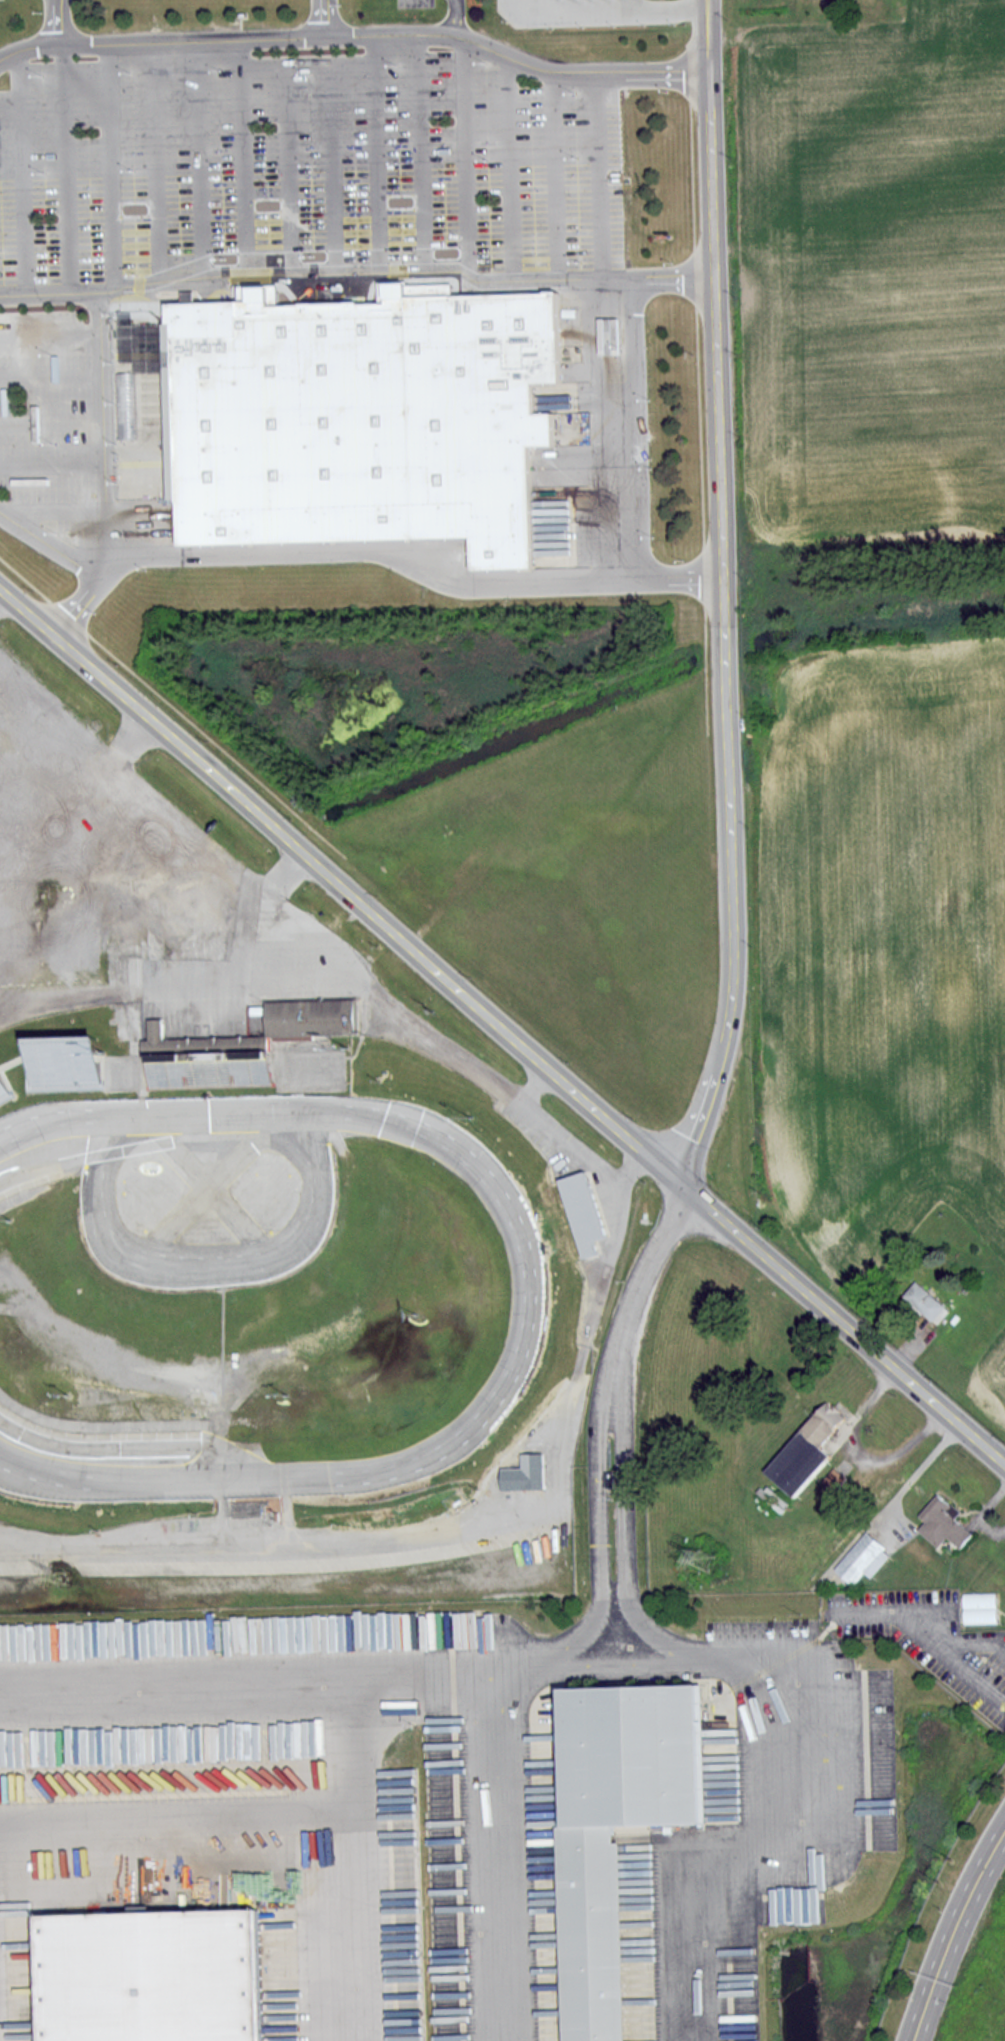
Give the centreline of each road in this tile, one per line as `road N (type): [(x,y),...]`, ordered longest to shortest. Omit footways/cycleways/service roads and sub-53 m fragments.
road 1 (secondary): [(0,588),(1004,1463)]
road 2 (tertiary): [(675,1178),(723,1052),(734,974),(711,72)]
road 3 (tertiary): [(1004,1829),(971,1890),(915,2040)]

